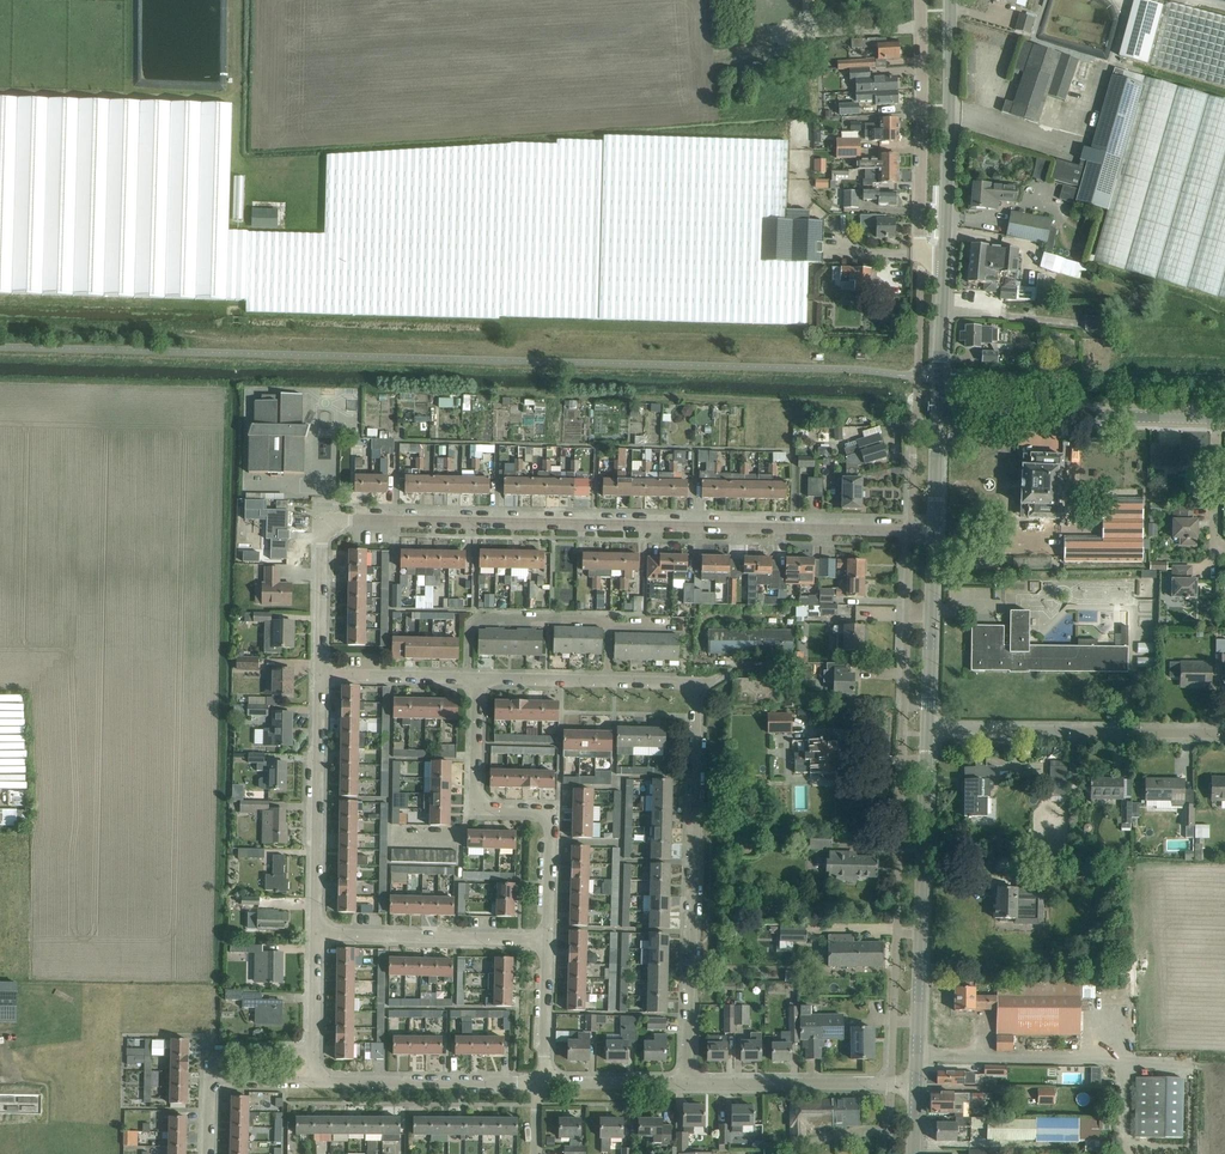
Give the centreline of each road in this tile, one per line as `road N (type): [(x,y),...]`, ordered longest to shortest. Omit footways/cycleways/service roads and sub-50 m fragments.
road 1 (residential): [(320,674),(323,528),(331,520),(910,531)]
road 2 (residential): [(687,1082),(697,691),(688,681),(608,680)]
road 3 (residential): [(546,942),(550,822),(541,811),(476,806),(476,678)]
road 4 (residential): [(928,731),(1224,734)]
road 5 (tertiary): [(1218,419),(949,409)]
road 6 (residential): [(315,936),(320,674)]
road 7 (tertiary): [(945,256),(950,0)]
road 8 (unclassified): [(921,255),(921,0)]
road 9 (residential): [(546,942),(315,936)]
road 10 (residential): [(312,1080),(543,1081)]
road 11 (residential): [(687,1082),(891,1085)]
road 12 (residential): [(469,678),(470,626),(480,616),(610,619)]
road 13 (tertiary): [(949,409),(939,375),(945,256)]
road 14 (residential): [(469,678),(320,674)]
road 15 (residential): [(543,1081),(687,1082)]
road 16 (residential): [(543,1081),(546,942)]
road 17 (residential): [(1224,548),(1216,539),(1218,419)]
road 18 (residential): [(608,680),(476,678)]
road 19 (residential): [(210,1078),(211,1049),(313,1051)]
road 20 (tertiary): [(934,532),(938,423),(949,409)]
road 21 (residential): [(903,733),(907,612)]

